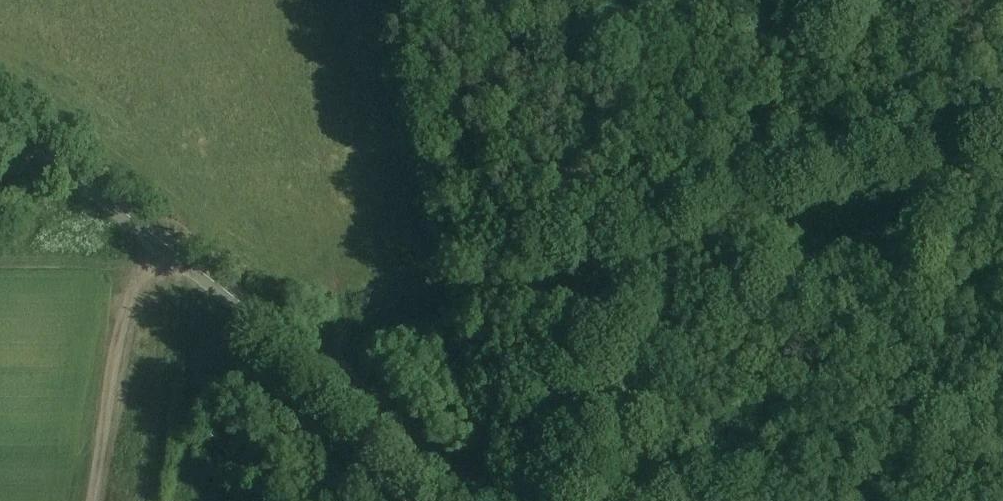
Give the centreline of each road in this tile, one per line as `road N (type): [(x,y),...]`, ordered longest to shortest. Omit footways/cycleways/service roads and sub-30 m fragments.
road 1 (tertiary): [(0,129),(508,500)]
road 2 (track): [(487,300),(1002,182)]
road 3 (track): [(121,500),(150,394),(159,241)]

